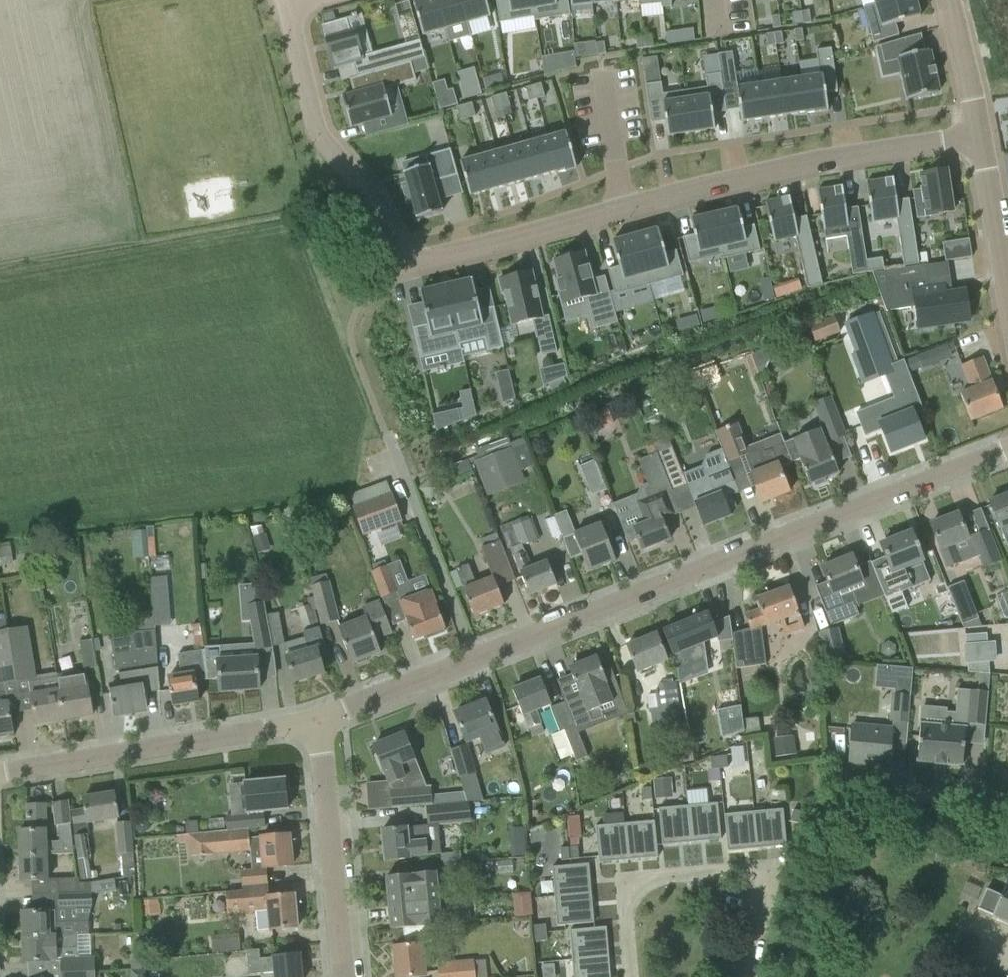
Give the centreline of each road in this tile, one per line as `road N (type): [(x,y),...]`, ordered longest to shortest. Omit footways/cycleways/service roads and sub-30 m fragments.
road 1 (residential): [(286,4),(321,143),(372,204),(405,263),(832,157),(982,134)]
road 2 (residential): [(472,658),(1007,451)]
road 3 (residential): [(631,976),(625,887),(766,877),(740,976)]
road 4 (residential): [(0,773),(317,720)]
road 5 (residential): [(340,976),(317,720)]
road 6 (residential): [(472,658),(389,437)]
road 7 (residential): [(317,720),(472,658)]
road 8 (residential): [(1007,289),(982,134)]
road 9 (residential): [(1007,804),(856,789)]
road 10 (residential): [(982,134),(946,0)]

